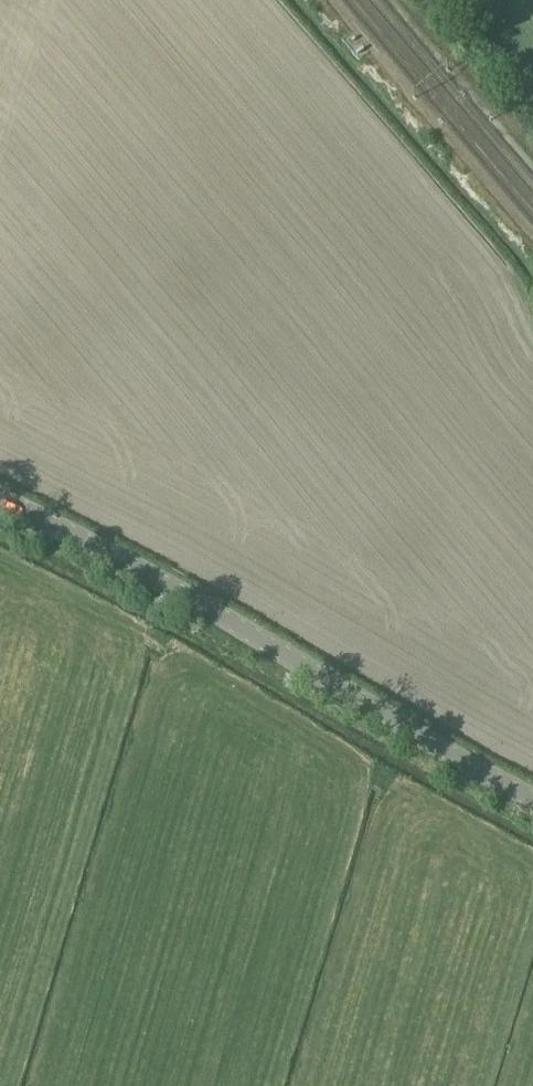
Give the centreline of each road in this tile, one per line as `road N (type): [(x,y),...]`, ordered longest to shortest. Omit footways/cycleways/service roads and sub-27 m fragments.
road 1 (unclassified): [(532,801),(0,498)]

